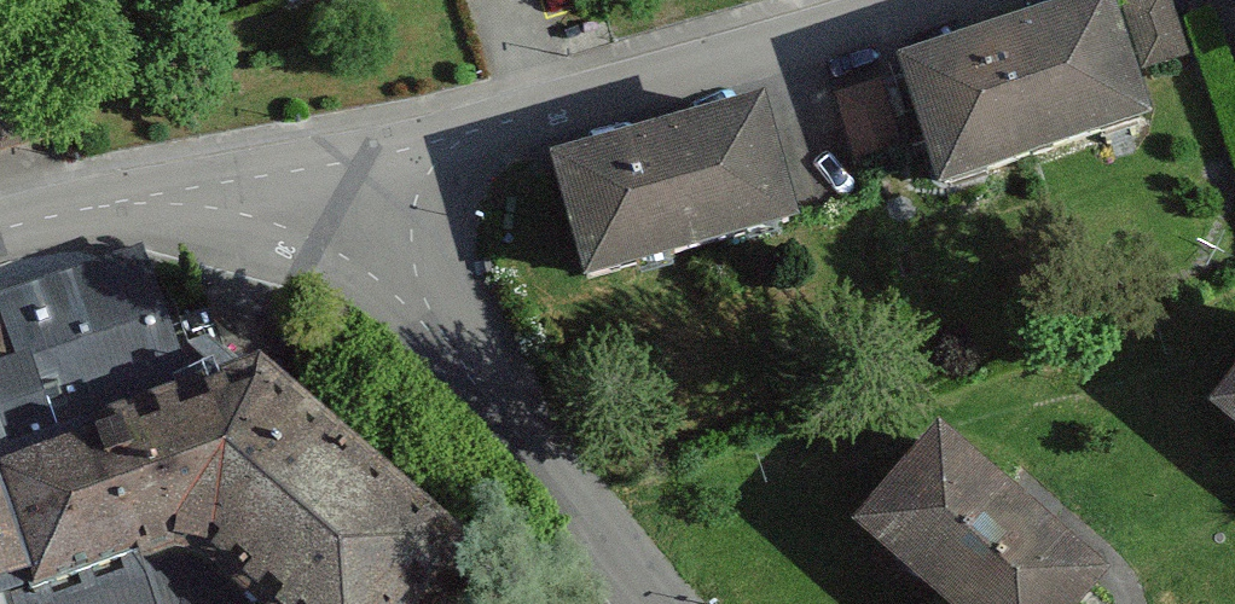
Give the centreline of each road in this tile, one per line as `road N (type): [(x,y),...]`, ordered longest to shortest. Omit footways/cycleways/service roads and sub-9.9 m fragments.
road 1 (residential): [(915,0),(347,168)]
road 2 (residential): [(347,168),(543,467),(658,603)]
road 3 (residential): [(347,168),(0,230)]

